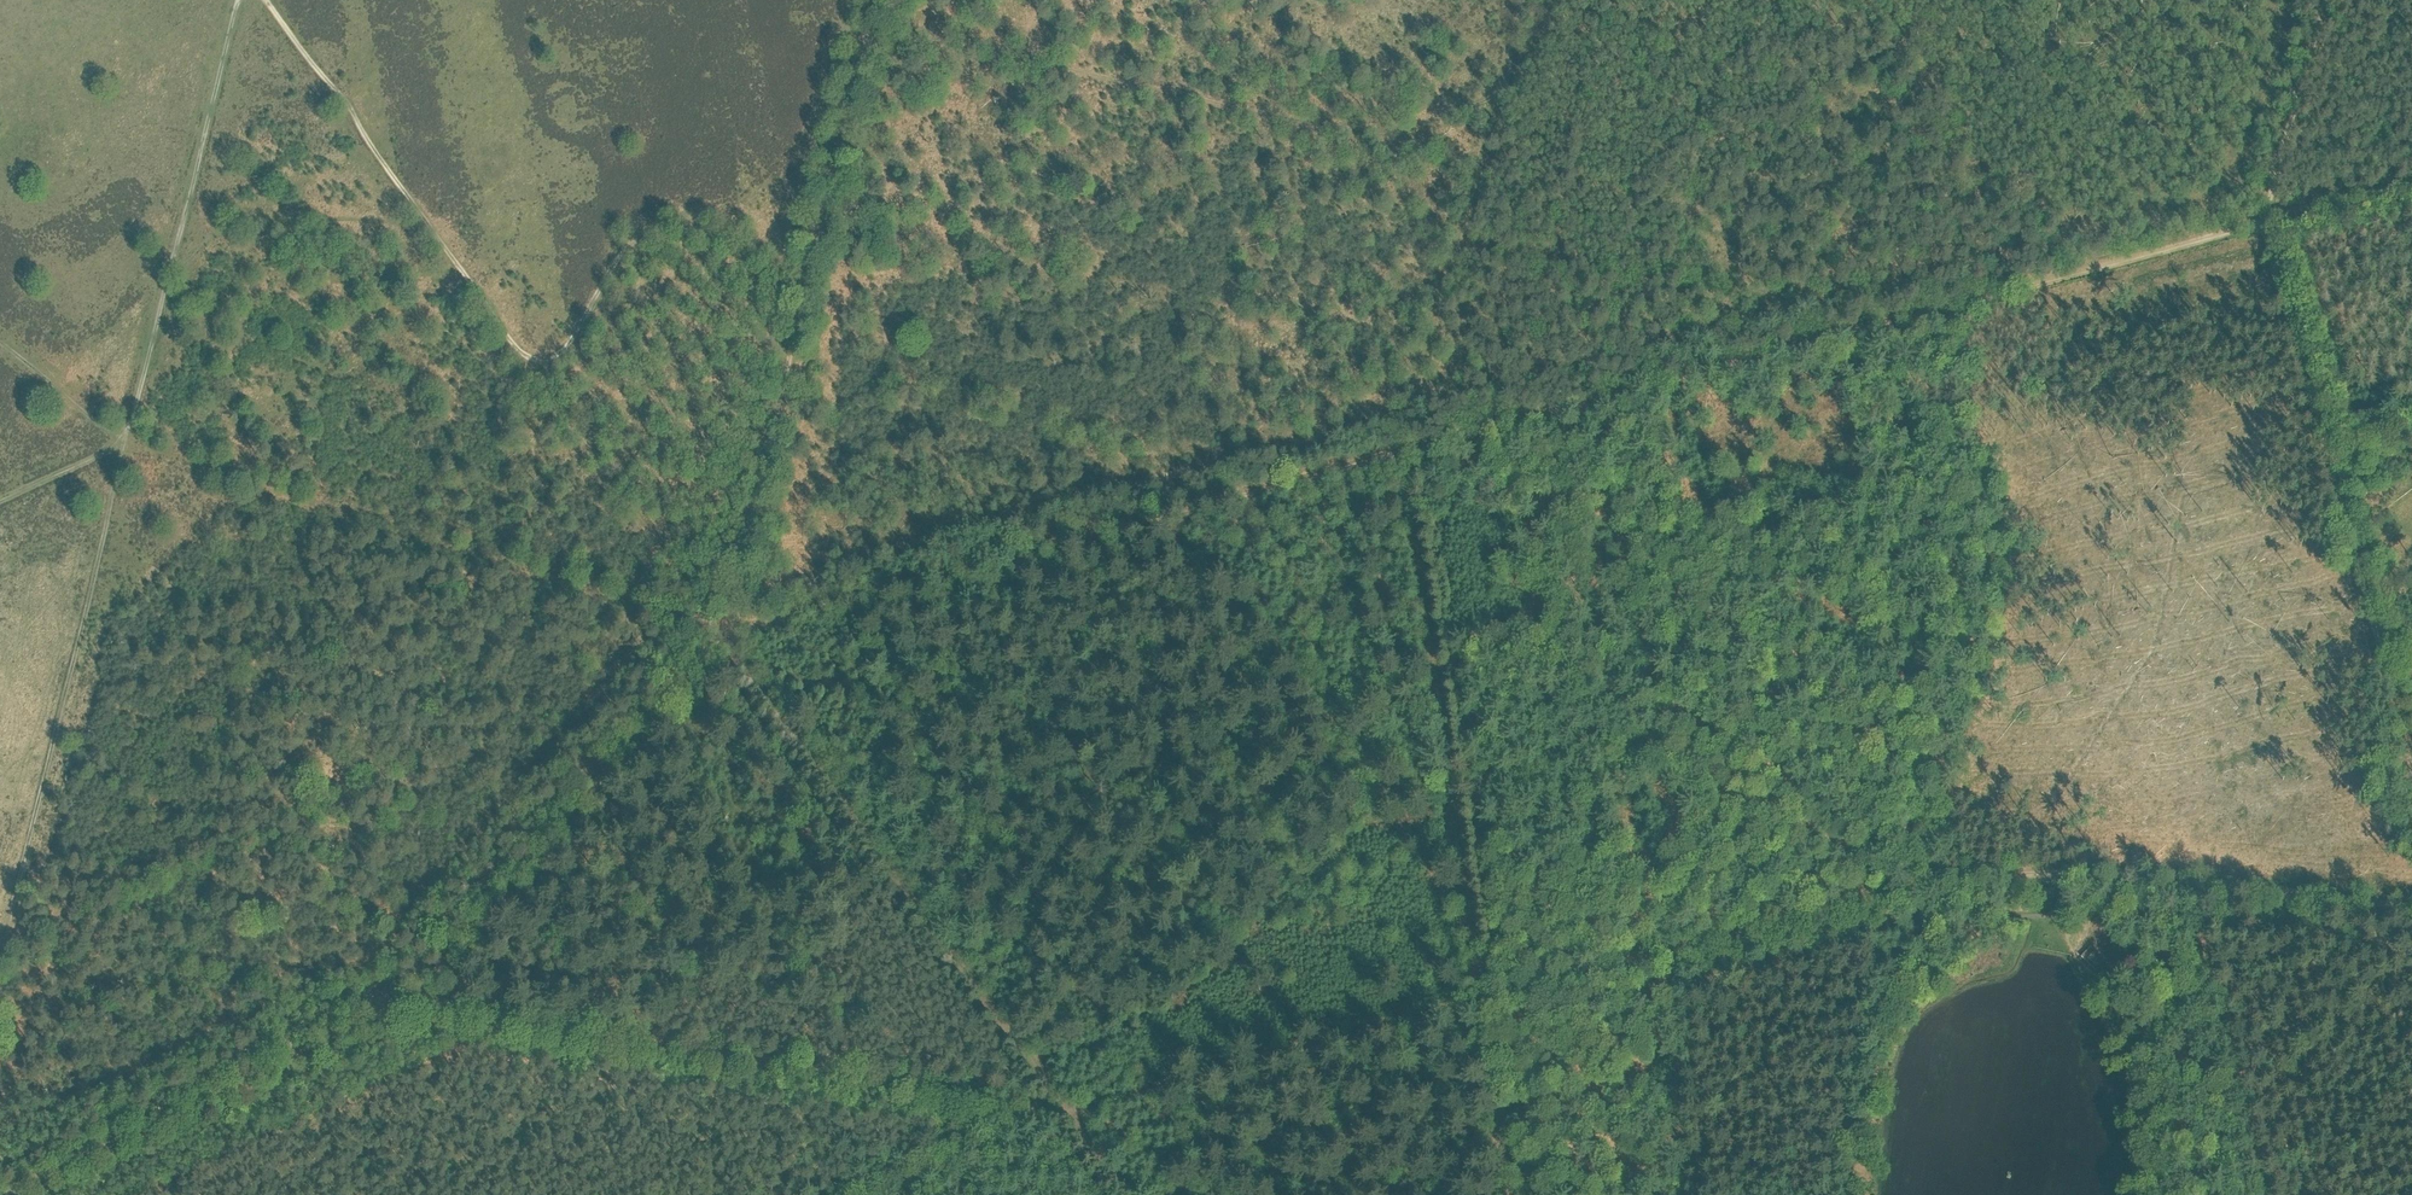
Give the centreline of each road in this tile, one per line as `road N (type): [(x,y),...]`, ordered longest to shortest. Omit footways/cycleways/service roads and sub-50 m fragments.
road 1 (track): [(725,623),(2411,185)]
road 2 (track): [(884,1194),(1049,1110),(1070,1114),(1903,891),(1987,875),(2066,875)]
road 3 (track): [(5,1194),(407,1002),(721,635)]
road 4 (track): [(1127,1194),(721,635)]
road 5 (track): [(2329,0),(2268,223),(2328,448)]
road 6 (track): [(721,635),(814,255)]
road 7 (track): [(2066,875),(2411,903)]
road 8 (track): [(2328,448),(2411,769)]
road 9 (track): [(872,22),(814,255)]

